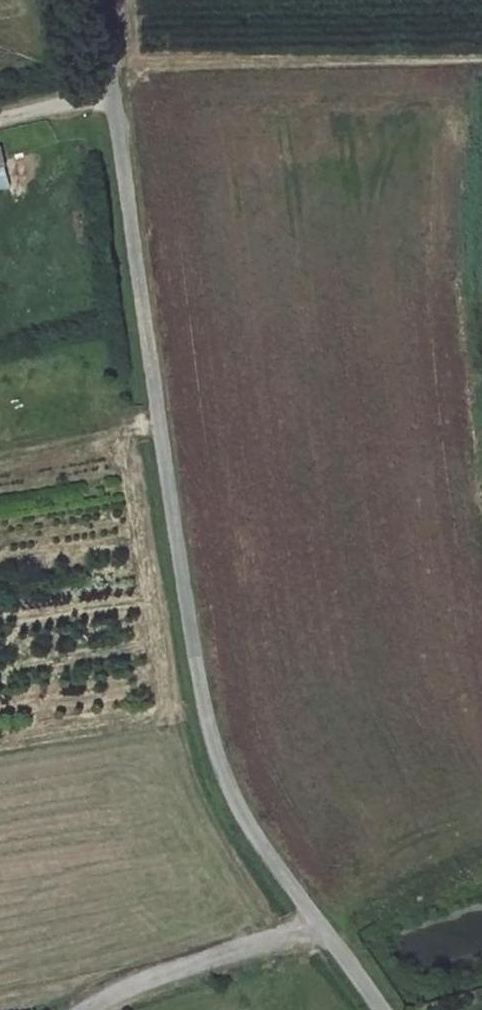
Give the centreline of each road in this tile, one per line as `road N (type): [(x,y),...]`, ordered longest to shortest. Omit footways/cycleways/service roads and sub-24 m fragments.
road 1 (unclassified): [(98,0),(225,780),(252,831),(380,1009)]
road 2 (track): [(320,925),(143,979),(86,1009)]

